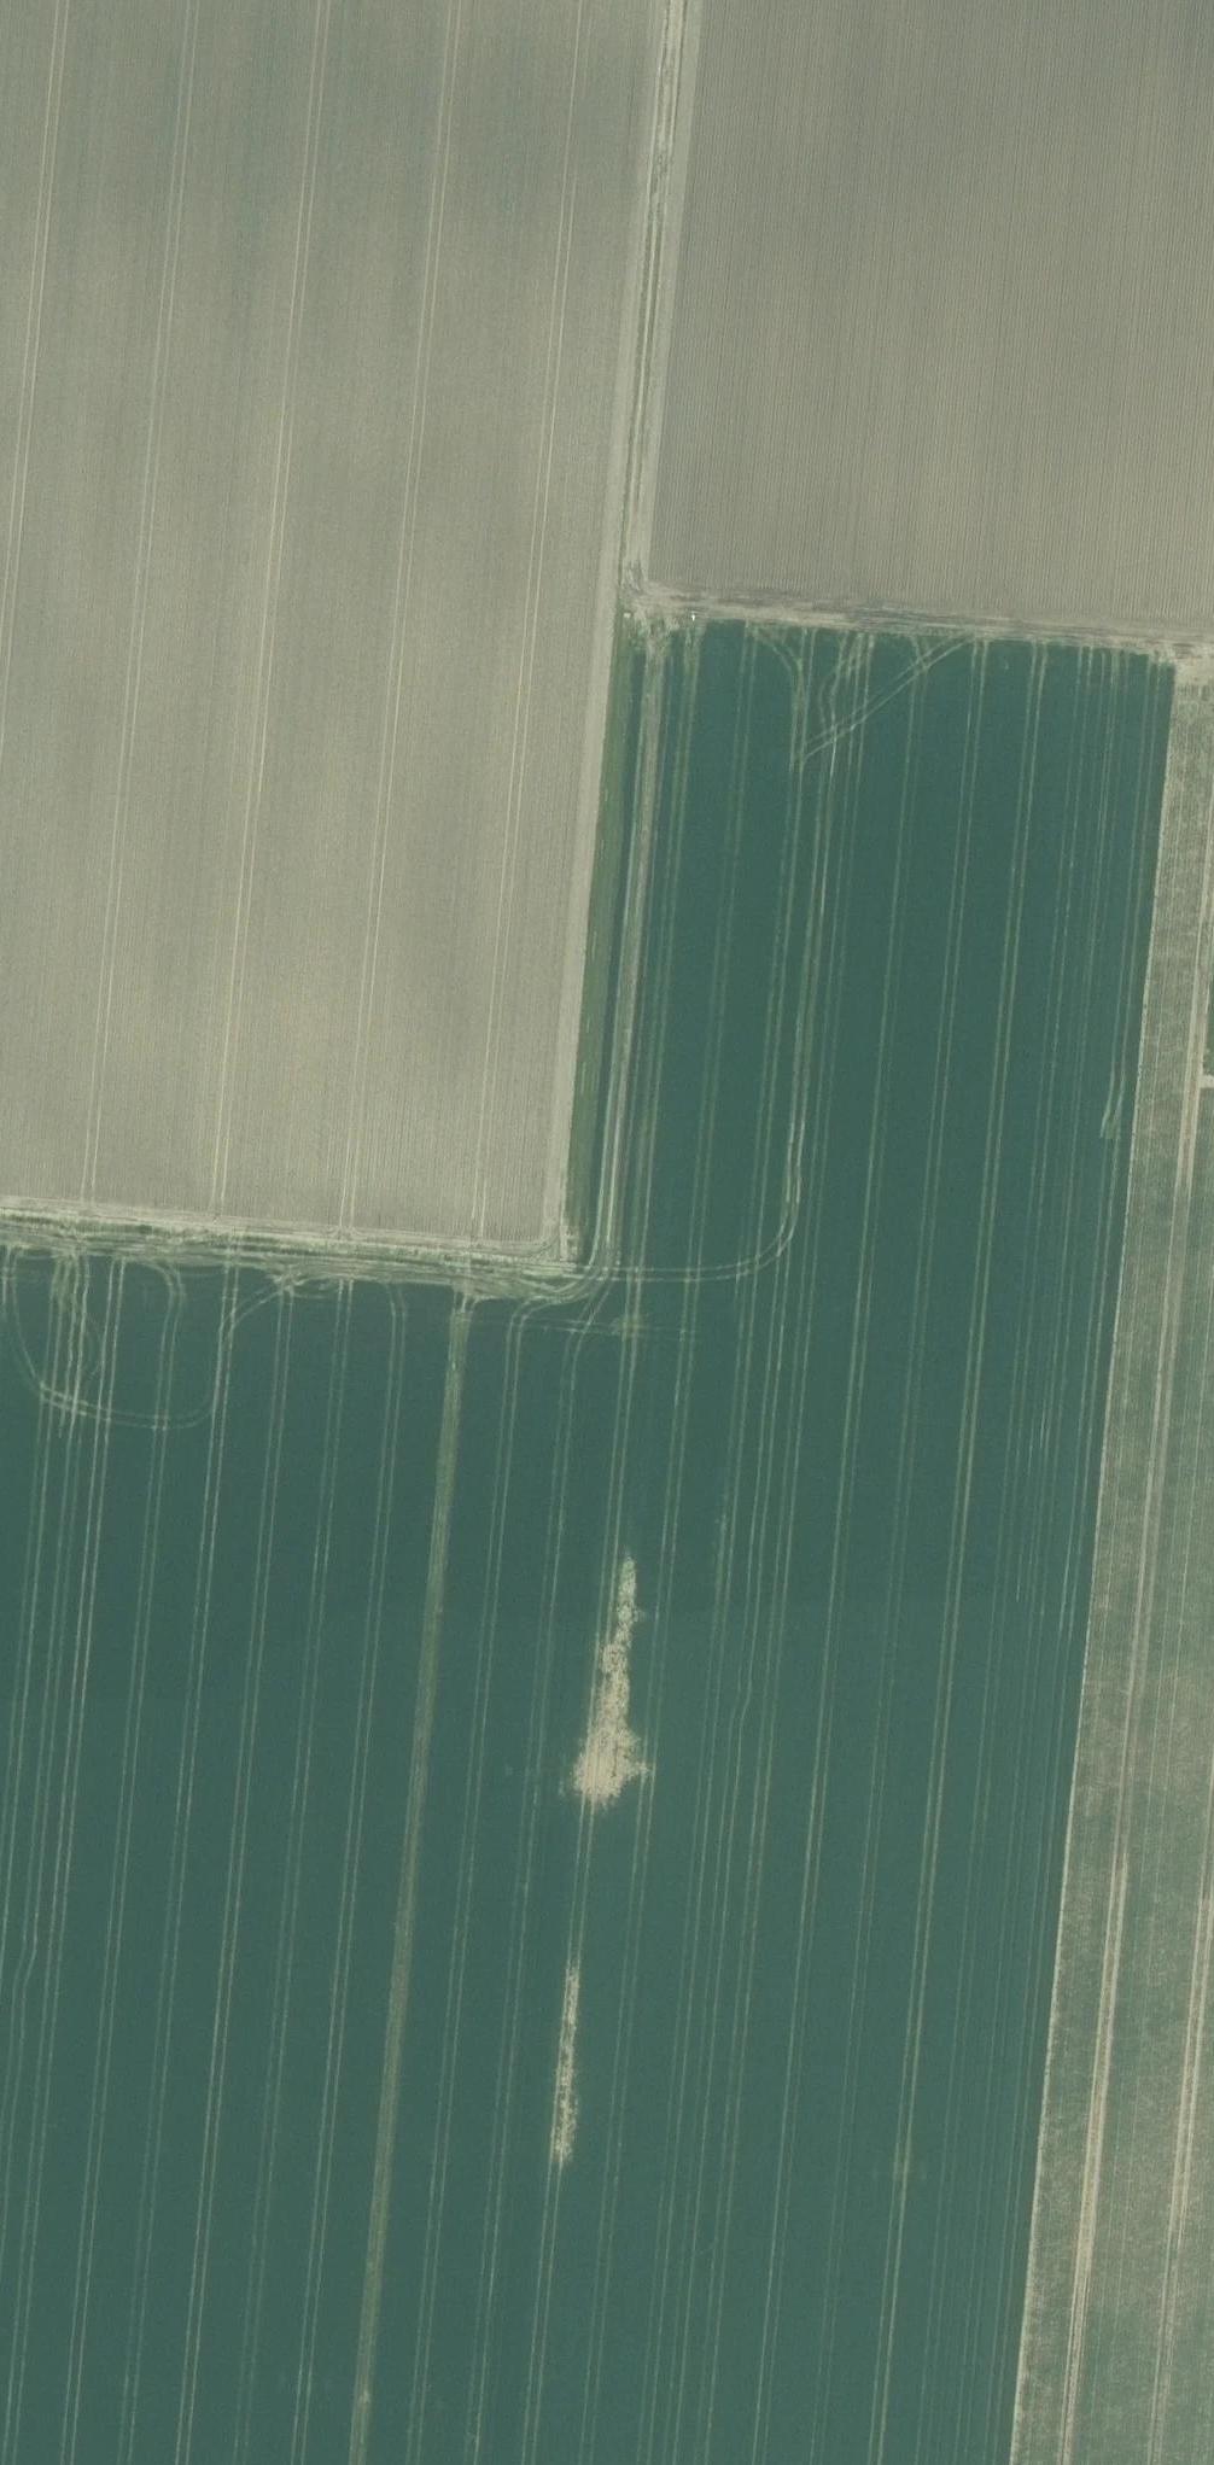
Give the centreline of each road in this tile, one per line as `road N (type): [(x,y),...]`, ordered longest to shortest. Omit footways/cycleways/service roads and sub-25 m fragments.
road 1 (track): [(570,1249),(680,0)]

